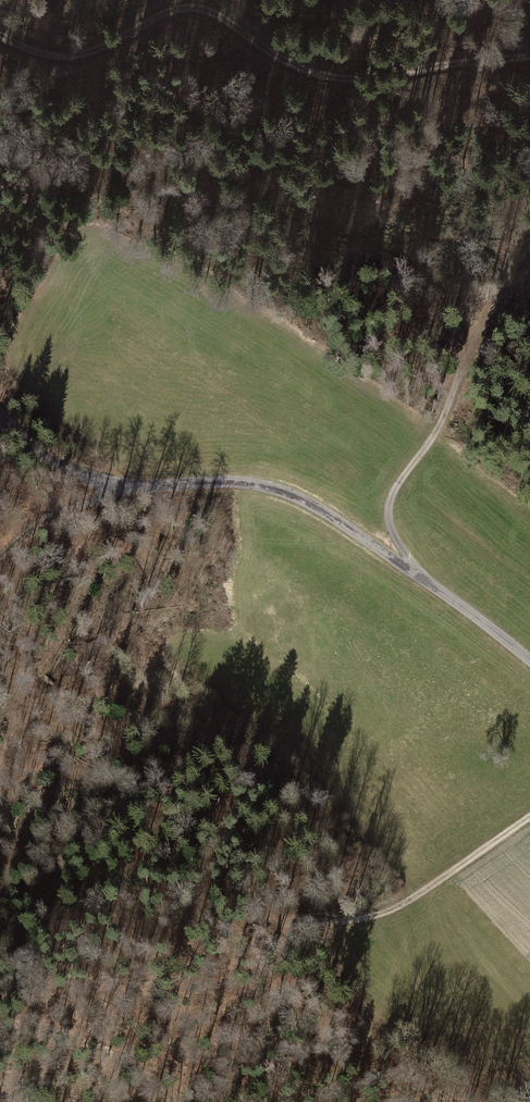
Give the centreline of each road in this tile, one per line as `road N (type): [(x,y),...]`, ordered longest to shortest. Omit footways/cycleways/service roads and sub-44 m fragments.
road 1 (residential): [(0,416),(53,457),(93,473),(136,482),(256,483),(290,494),(420,578),(529,665)]
road 2 (track): [(0,34),(28,49),(78,54),(192,7),(212,11),(269,51),(325,76),(529,56)]
road 3 (track): [(420,578),(394,542),(390,514),(398,488),(445,428),(505,297)]
road 4 (track): [(254,924),(363,921),(409,903),(529,820)]
road 5 (track): [(136,482),(57,507),(0,552)]

